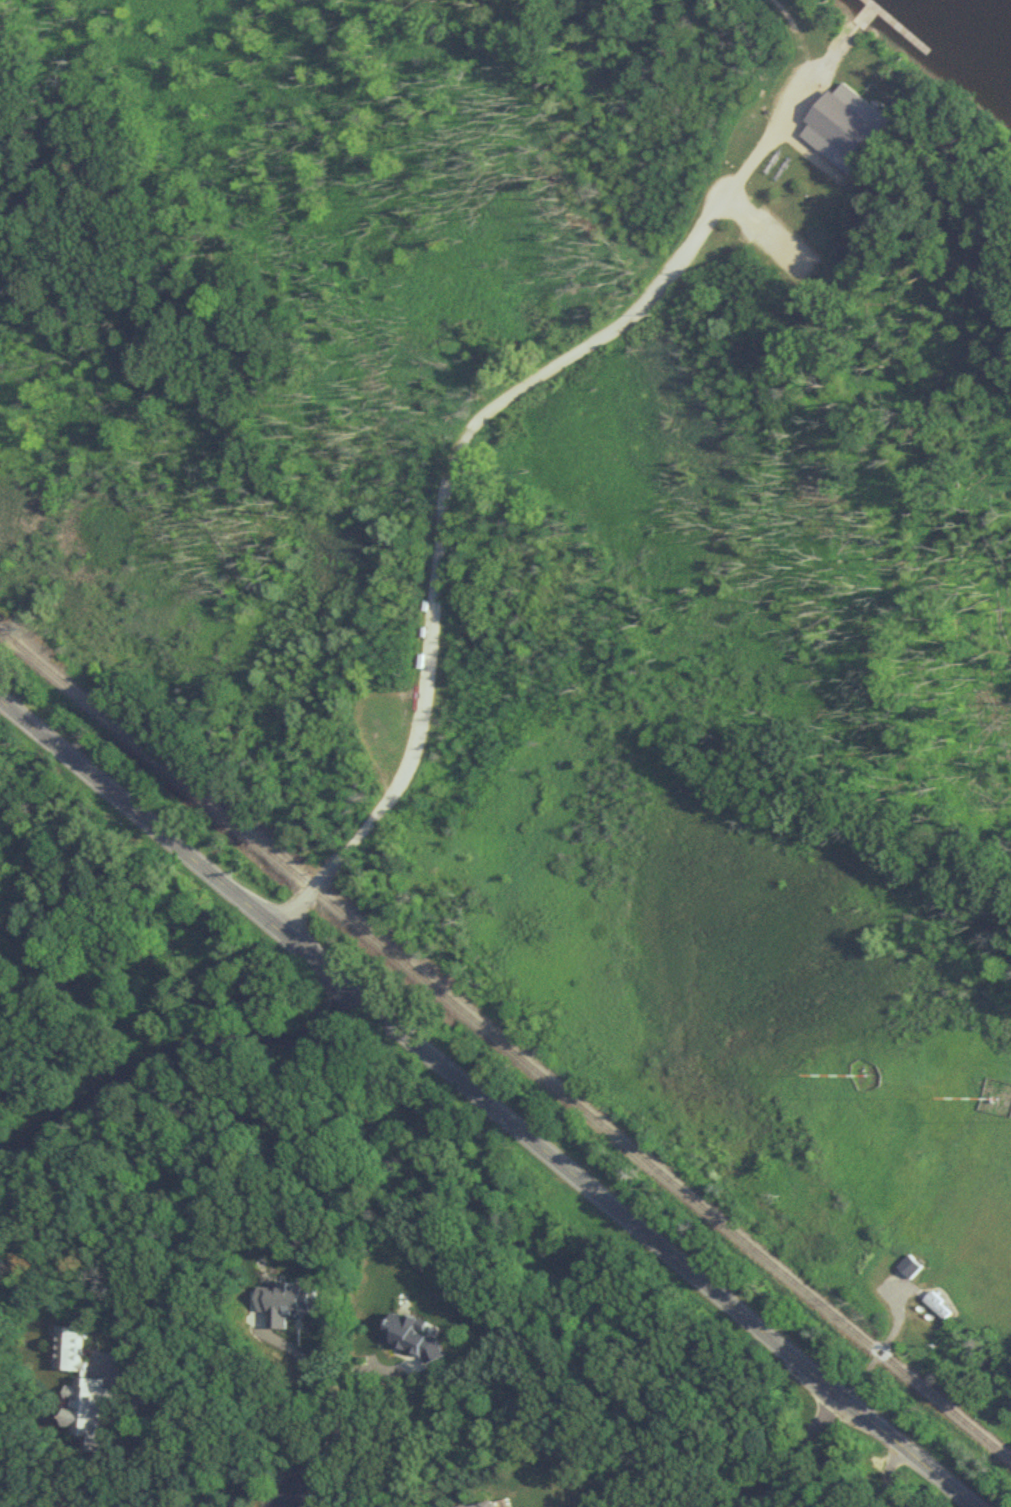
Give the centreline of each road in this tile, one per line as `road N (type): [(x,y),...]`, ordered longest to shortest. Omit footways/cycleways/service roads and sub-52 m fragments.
road 1 (tertiary): [(0,698),(976,1506)]
road 2 (residential): [(356,994),(301,1024),(175,1051),(123,1077),(0,1178)]

